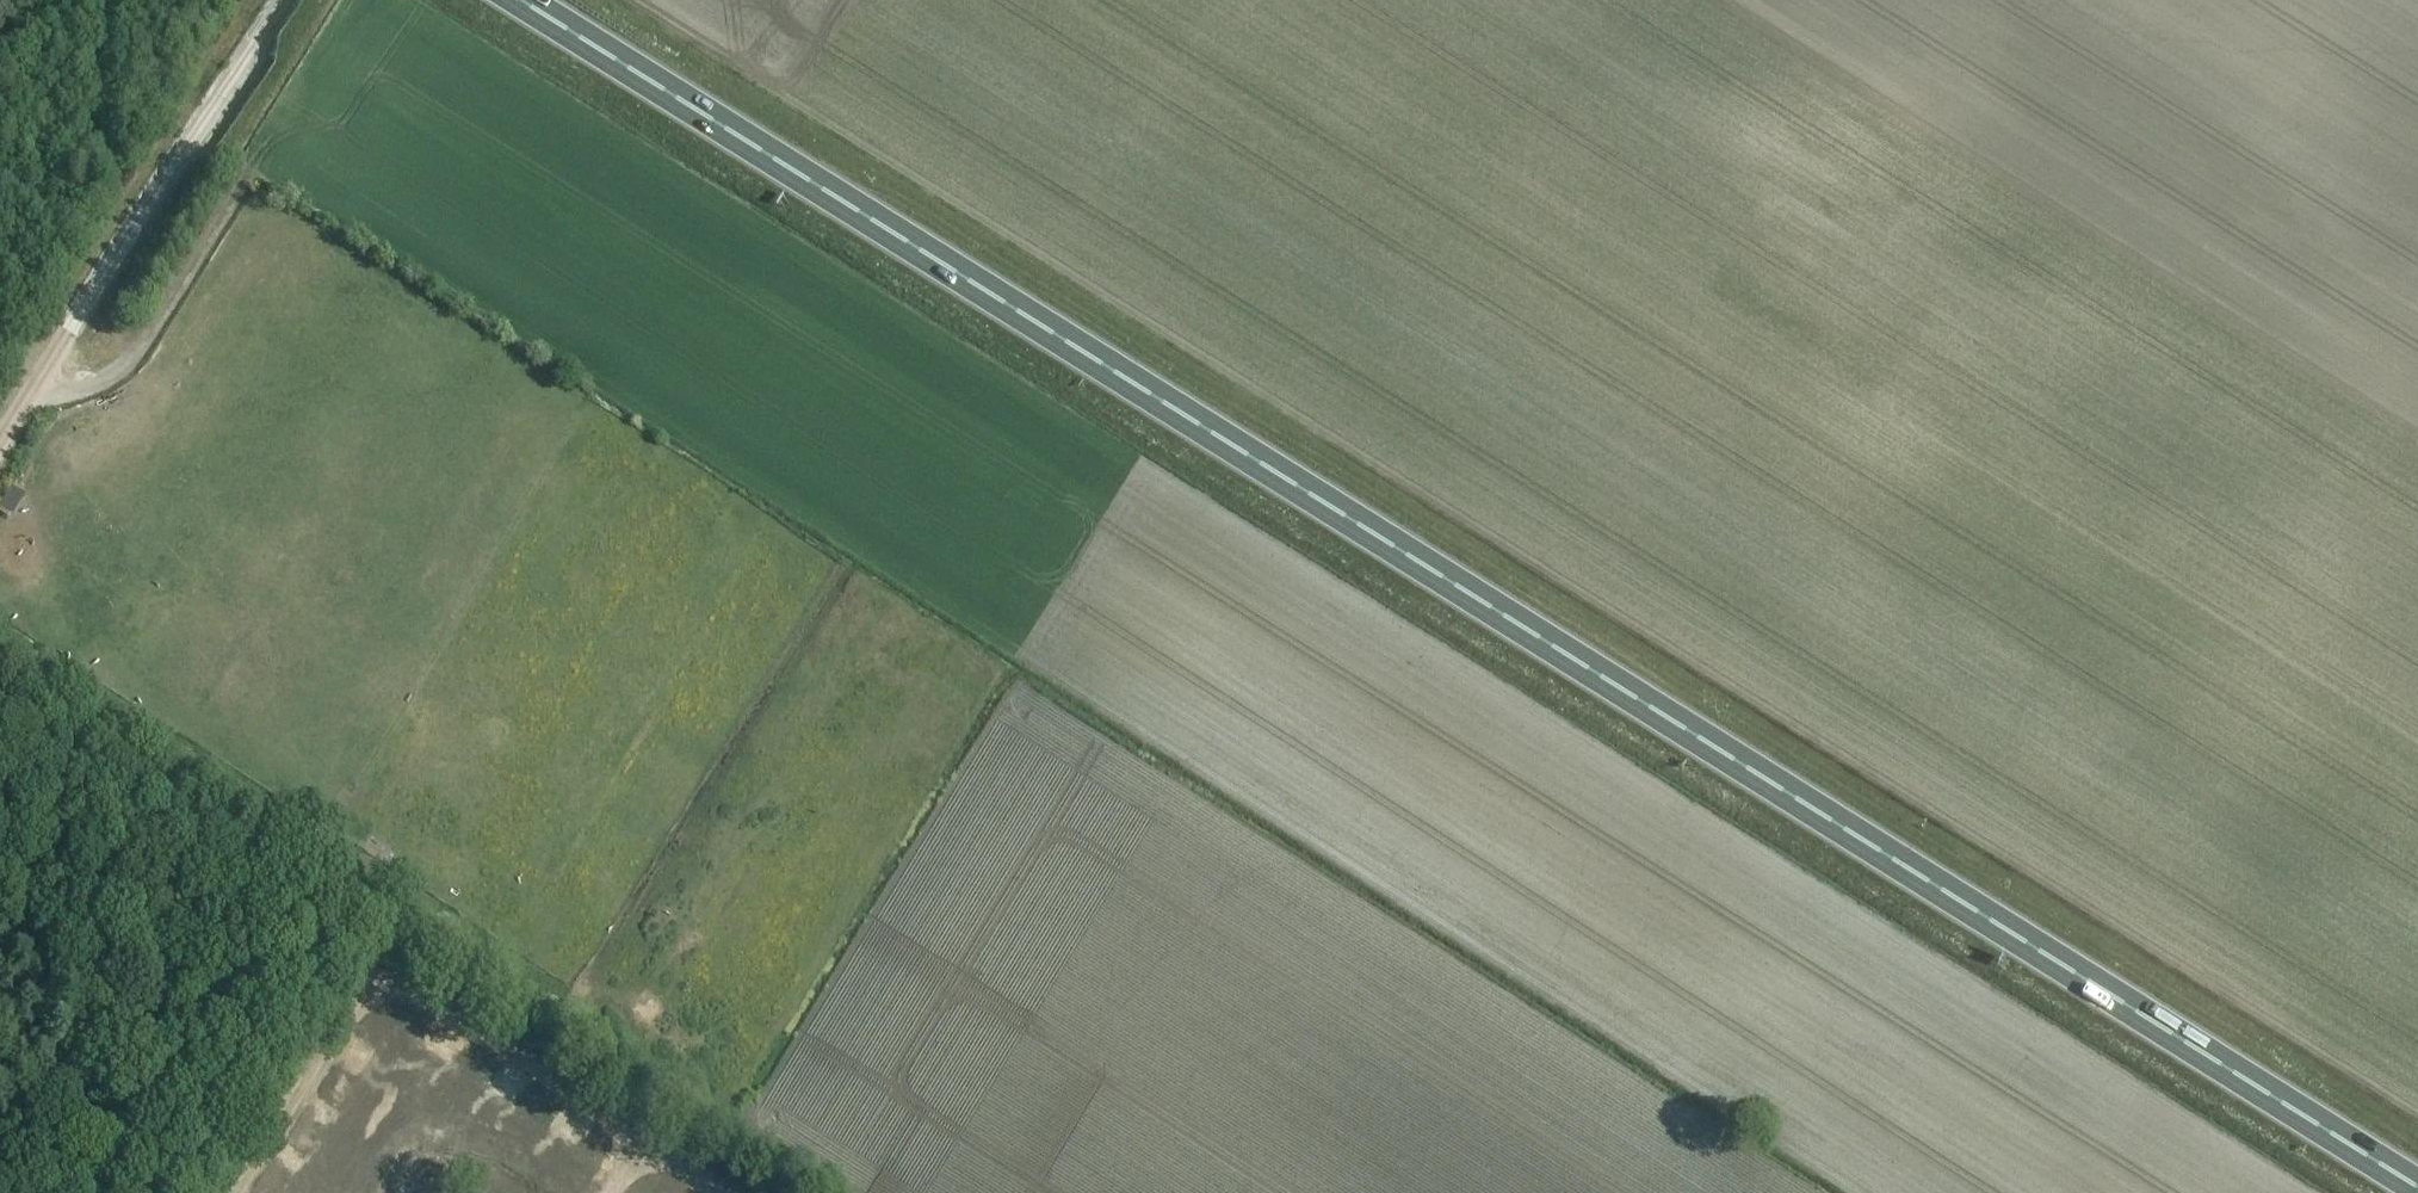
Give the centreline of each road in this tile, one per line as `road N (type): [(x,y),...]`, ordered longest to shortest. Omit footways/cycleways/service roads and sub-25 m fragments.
road 1 (trunk): [(2417,1188),(521,0)]
road 2 (unclassified): [(0,441),(286,0)]

